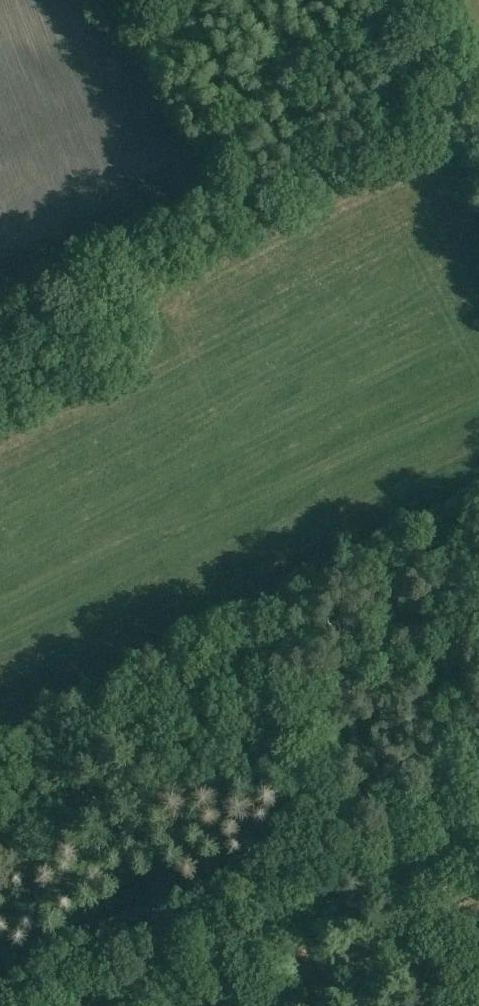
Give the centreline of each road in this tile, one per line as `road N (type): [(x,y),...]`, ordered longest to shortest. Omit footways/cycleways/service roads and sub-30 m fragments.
road 1 (tertiary): [(114,1005),(478,835)]

